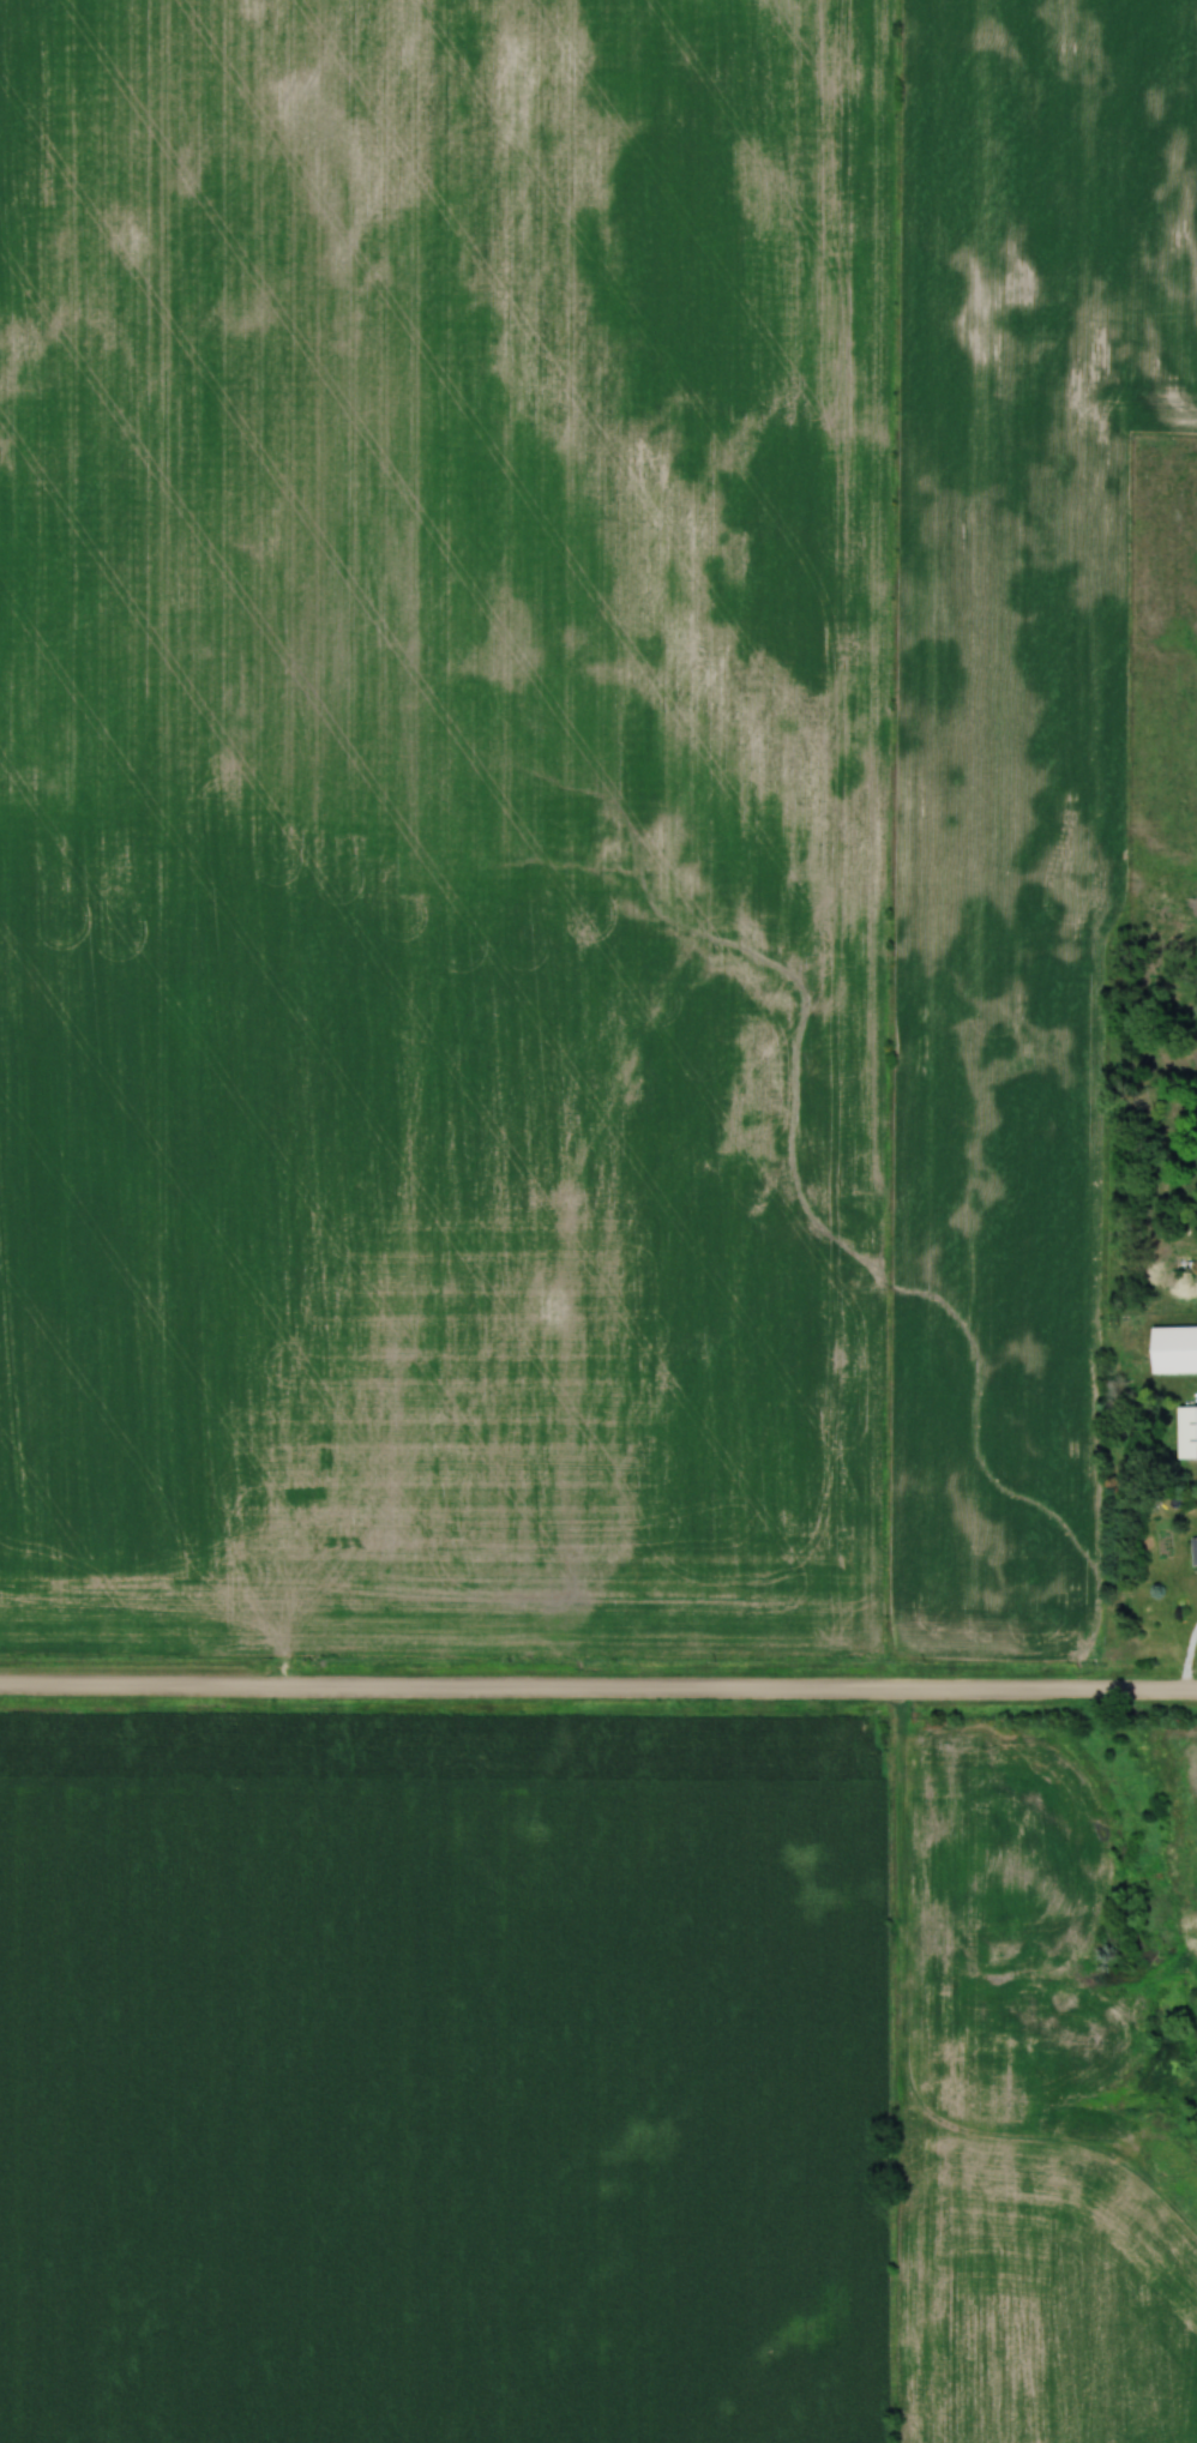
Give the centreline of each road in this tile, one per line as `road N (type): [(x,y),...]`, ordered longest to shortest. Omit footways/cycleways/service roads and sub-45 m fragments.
road 1 (residential): [(0,1688),(1196,1694)]

